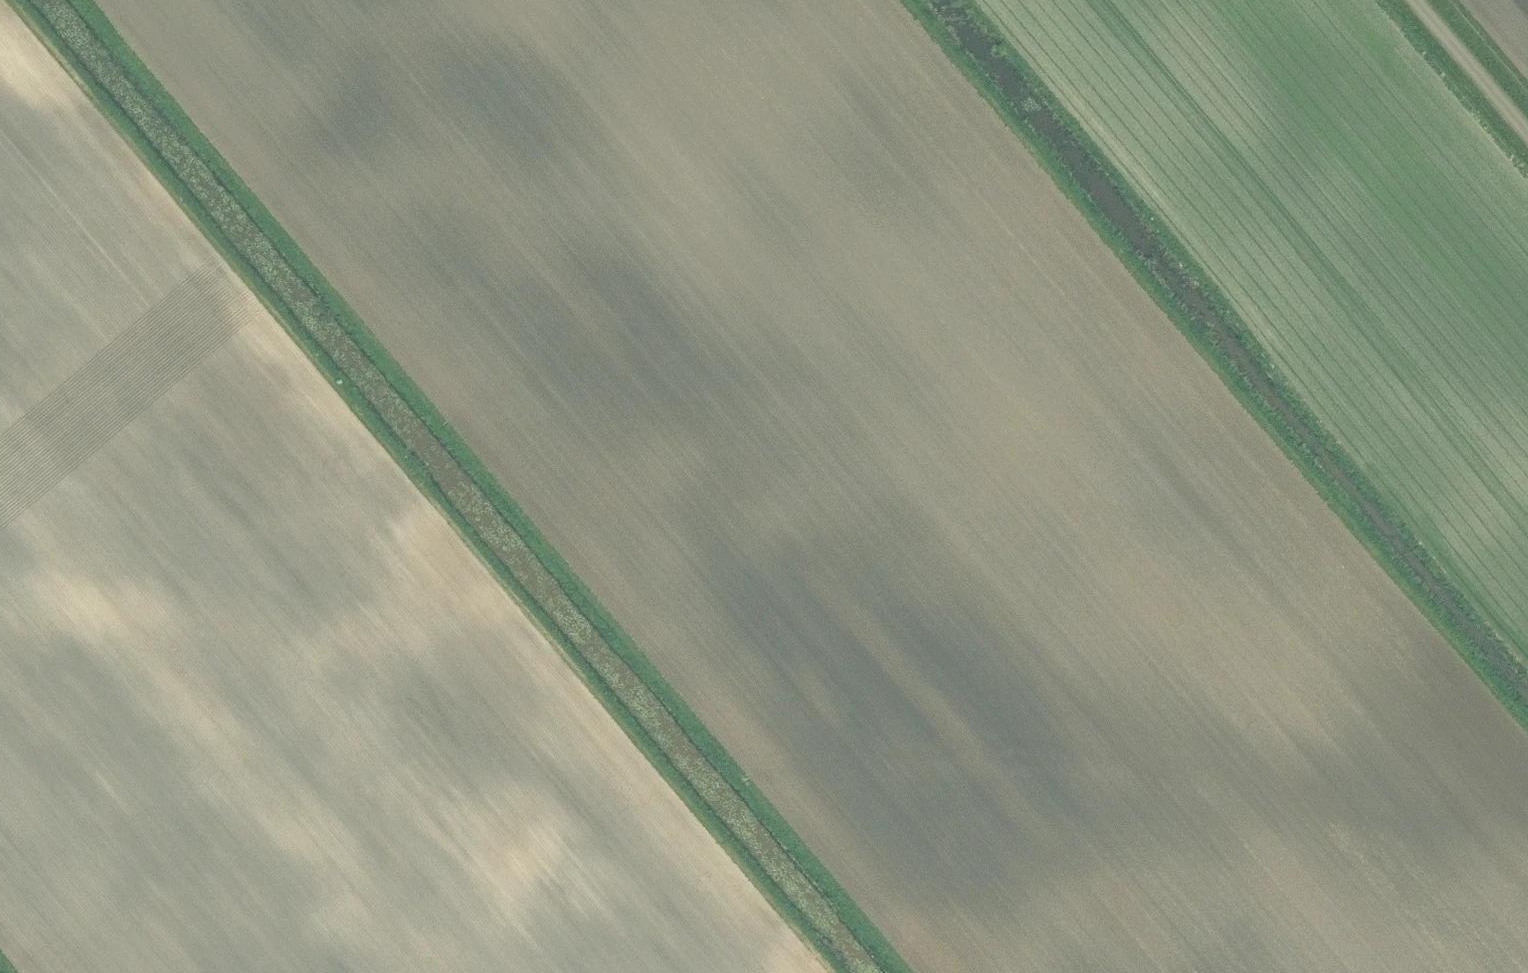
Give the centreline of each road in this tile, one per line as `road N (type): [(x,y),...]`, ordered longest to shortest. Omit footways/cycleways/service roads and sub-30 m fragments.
road 1 (unclassified): [(1527,133),(1416,0)]

